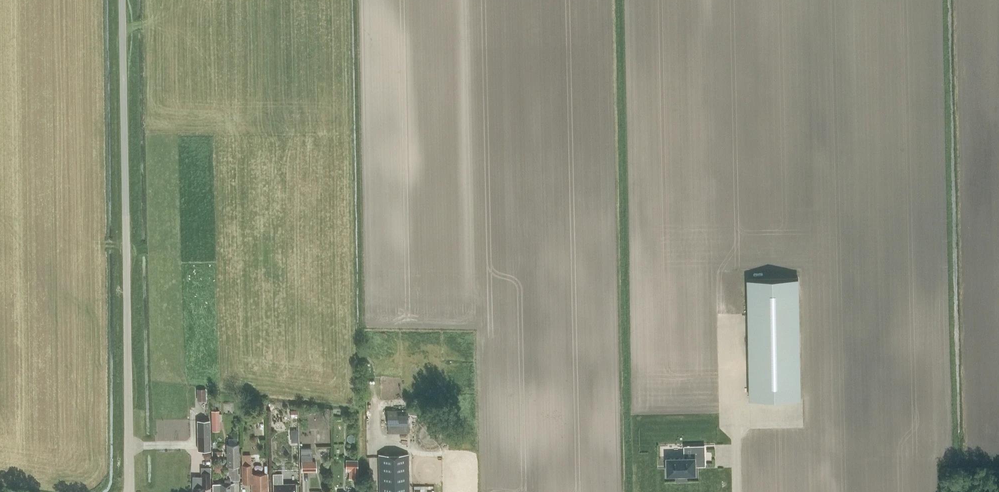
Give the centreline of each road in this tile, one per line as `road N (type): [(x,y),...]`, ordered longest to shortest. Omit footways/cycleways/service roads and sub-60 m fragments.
road 1 (unclassified): [(128,491),(121,0)]

